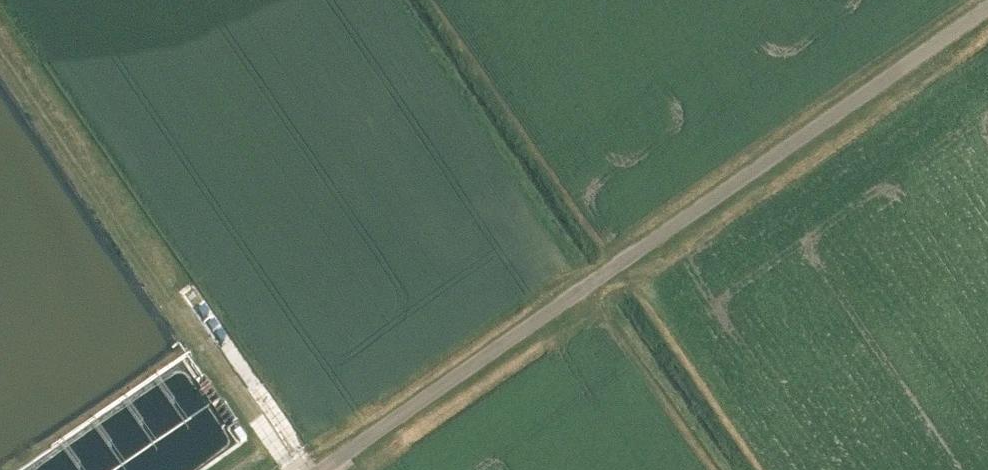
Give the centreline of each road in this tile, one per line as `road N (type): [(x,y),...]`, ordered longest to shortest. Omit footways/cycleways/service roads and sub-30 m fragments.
road 1 (unclassified): [(318,469),(987,6)]

